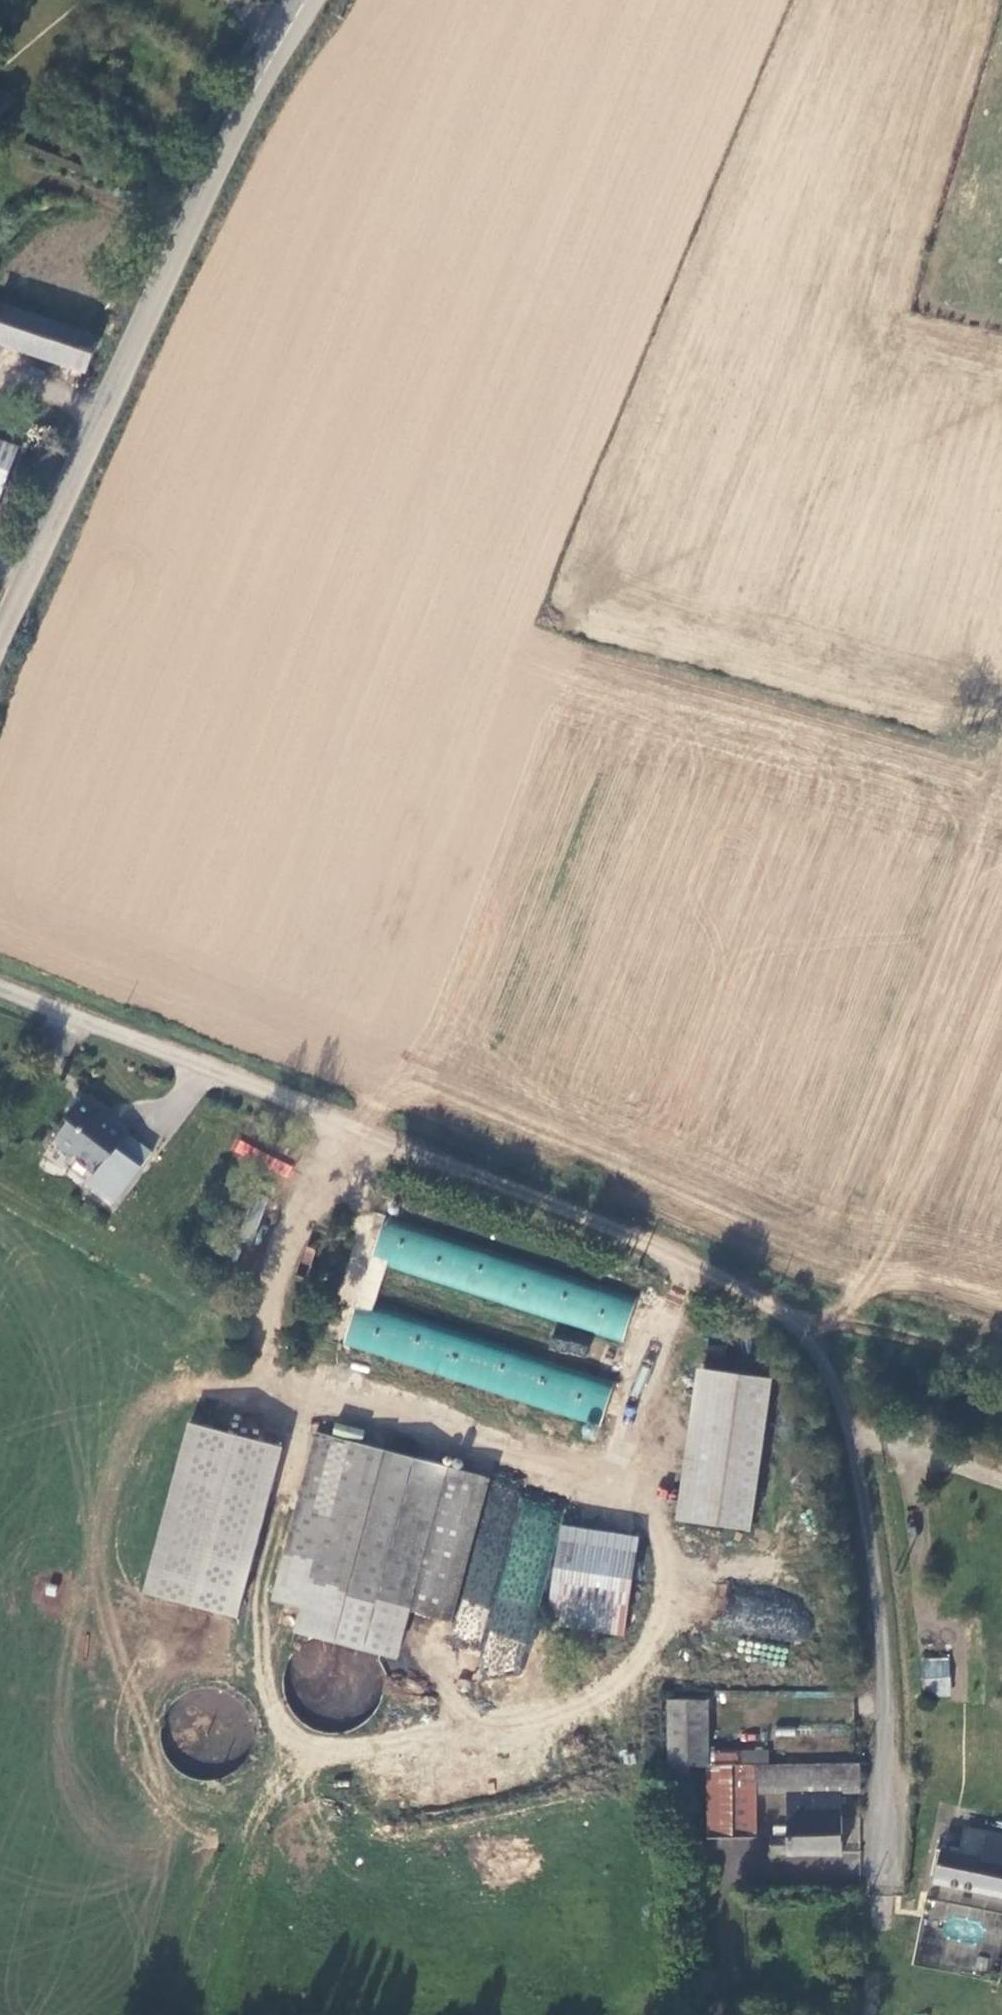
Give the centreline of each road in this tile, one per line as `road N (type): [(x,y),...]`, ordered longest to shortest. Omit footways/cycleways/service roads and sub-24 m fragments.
road 1 (unclassified): [(0,988),(691,1266)]
road 2 (unclassified): [(306,0),(256,83),(0,639)]

